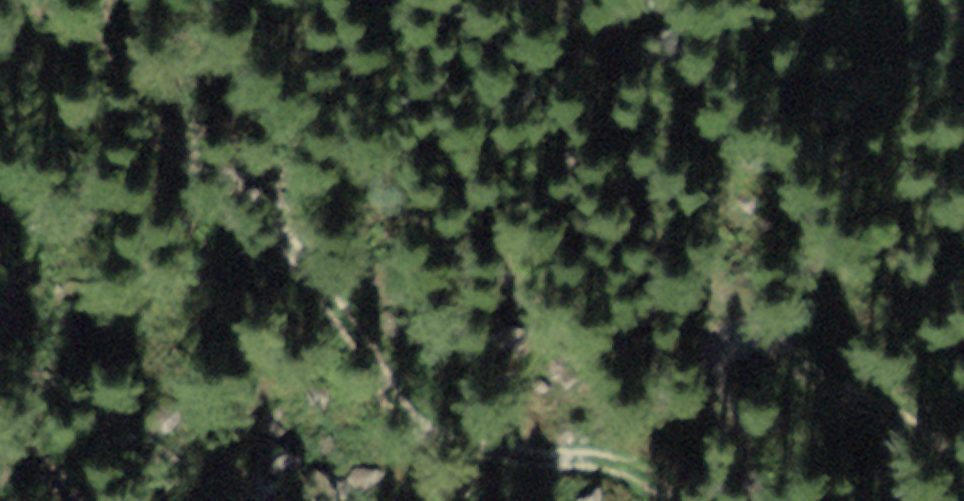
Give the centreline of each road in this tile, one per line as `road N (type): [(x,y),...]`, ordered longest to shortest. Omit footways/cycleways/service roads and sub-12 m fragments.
road 1 (track): [(669,500),(587,428),(404,397),(116,0)]
road 2 (track): [(963,499),(859,375),(745,319),(704,349),(738,500)]
road 3 (track): [(0,371),(81,500)]

